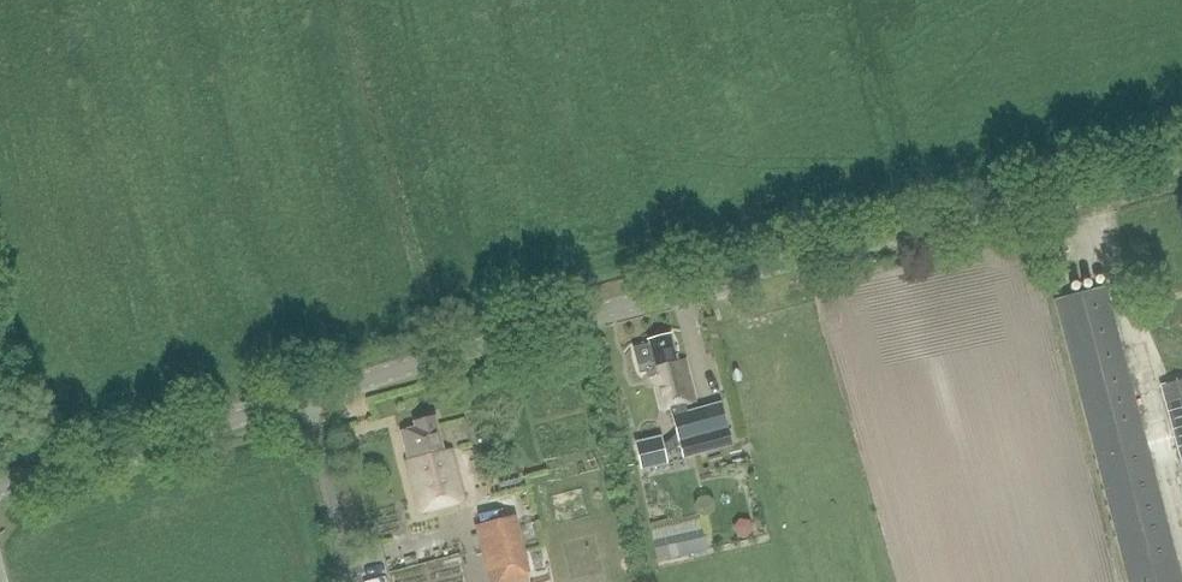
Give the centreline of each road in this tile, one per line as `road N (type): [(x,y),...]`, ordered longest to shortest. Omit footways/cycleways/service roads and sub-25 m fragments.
road 1 (unclassified): [(0,489),(824,253),(1181,162)]

